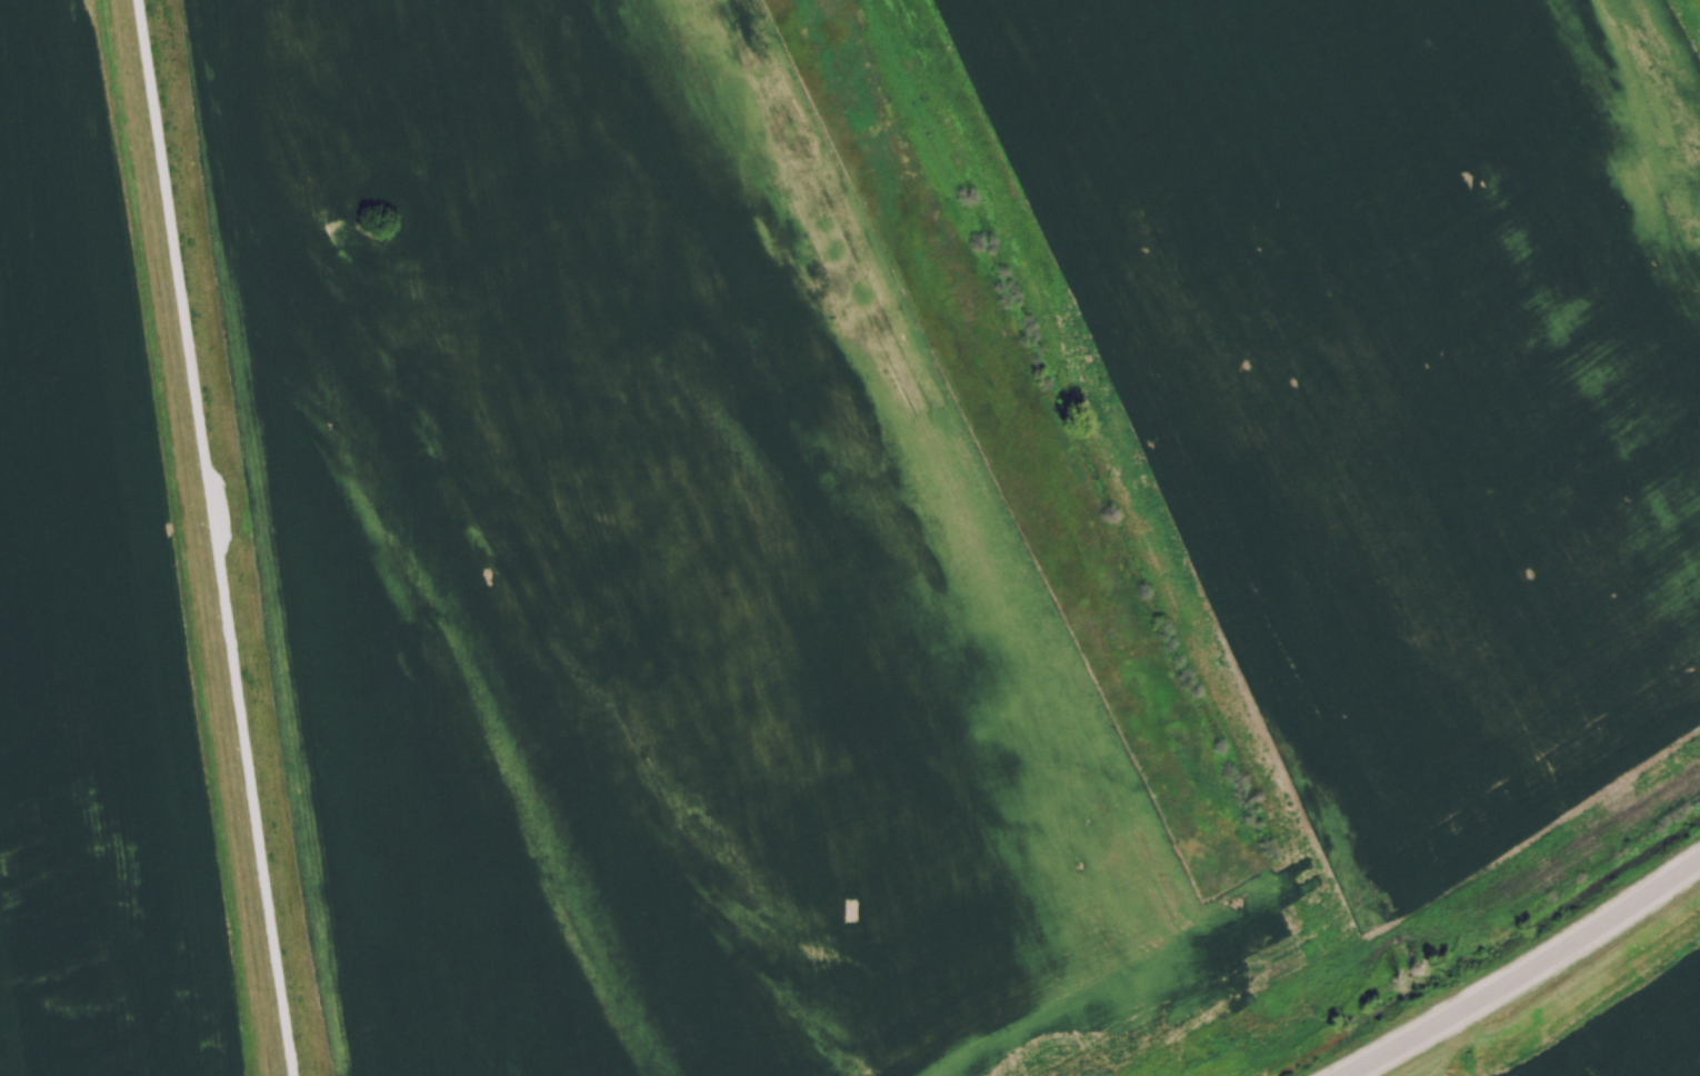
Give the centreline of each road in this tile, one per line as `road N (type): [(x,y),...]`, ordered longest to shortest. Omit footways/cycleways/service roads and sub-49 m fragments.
road 1 (secondary): [(1342,1075),(1557,950),(1699,854)]

